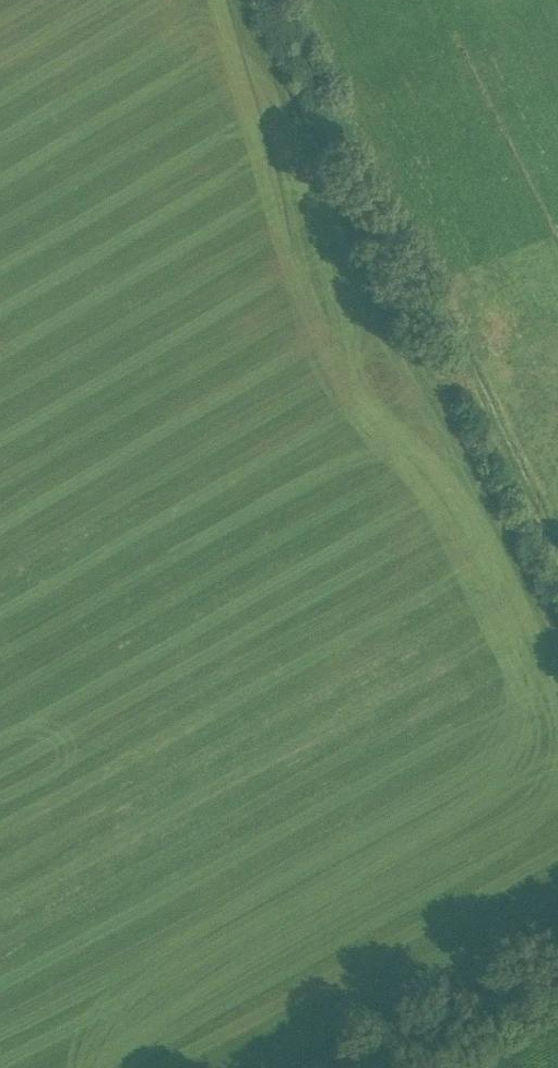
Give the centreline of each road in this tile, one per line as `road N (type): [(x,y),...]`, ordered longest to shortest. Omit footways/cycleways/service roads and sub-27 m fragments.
road 1 (unclassified): [(341,1067),(557,948)]

